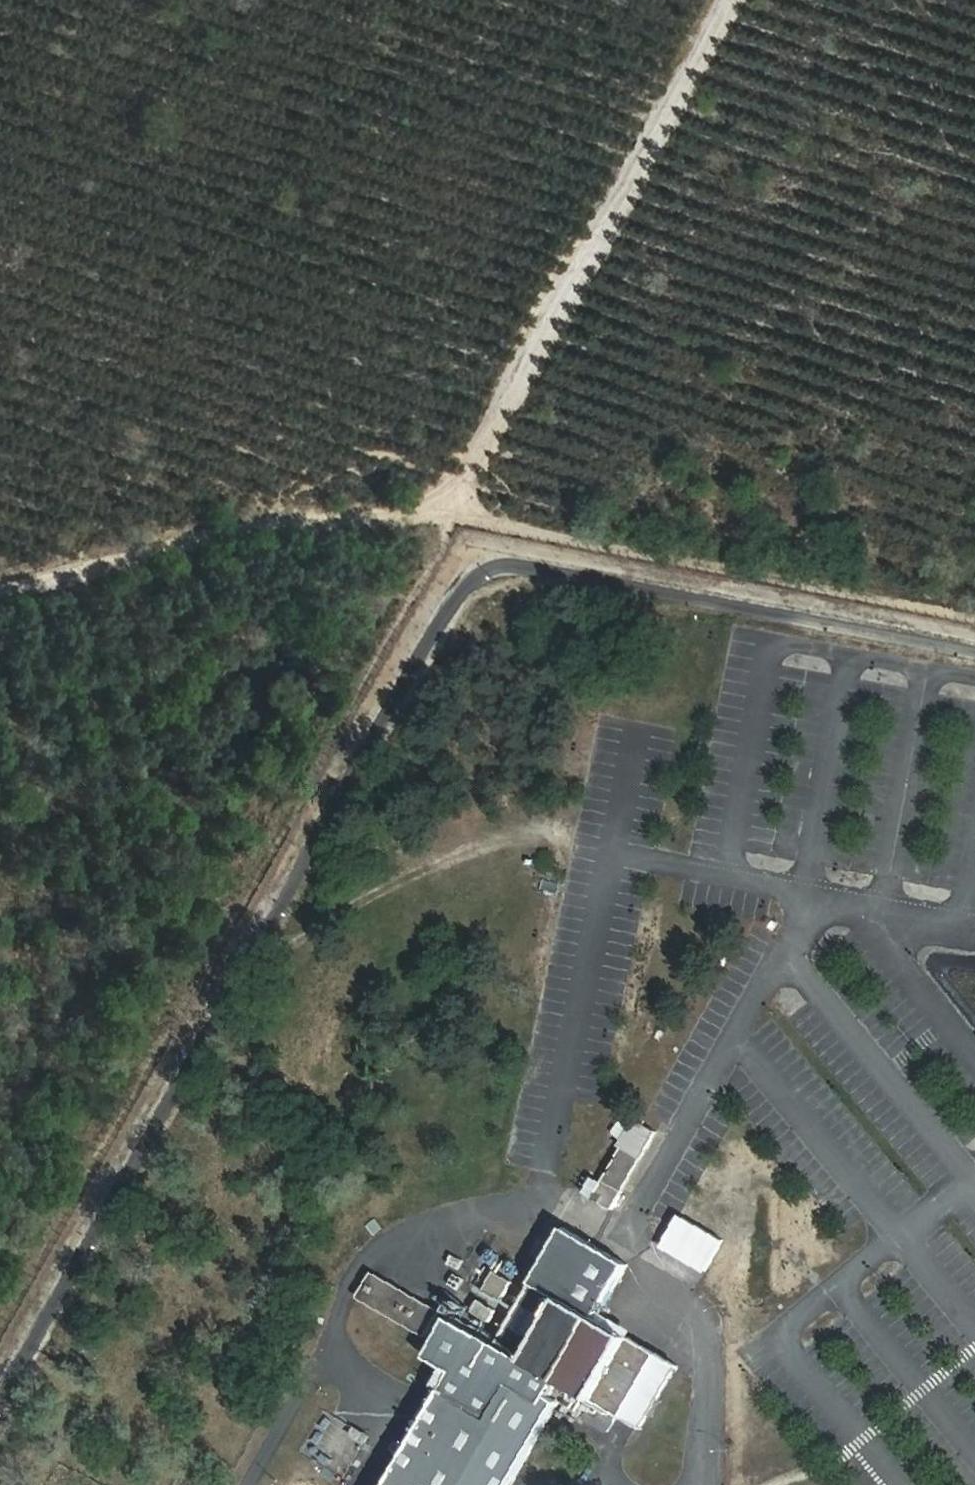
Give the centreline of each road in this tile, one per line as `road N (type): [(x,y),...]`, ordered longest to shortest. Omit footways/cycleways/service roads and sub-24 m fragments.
road 1 (track): [(0,1424),(465,583),(512,566),(974,655)]

